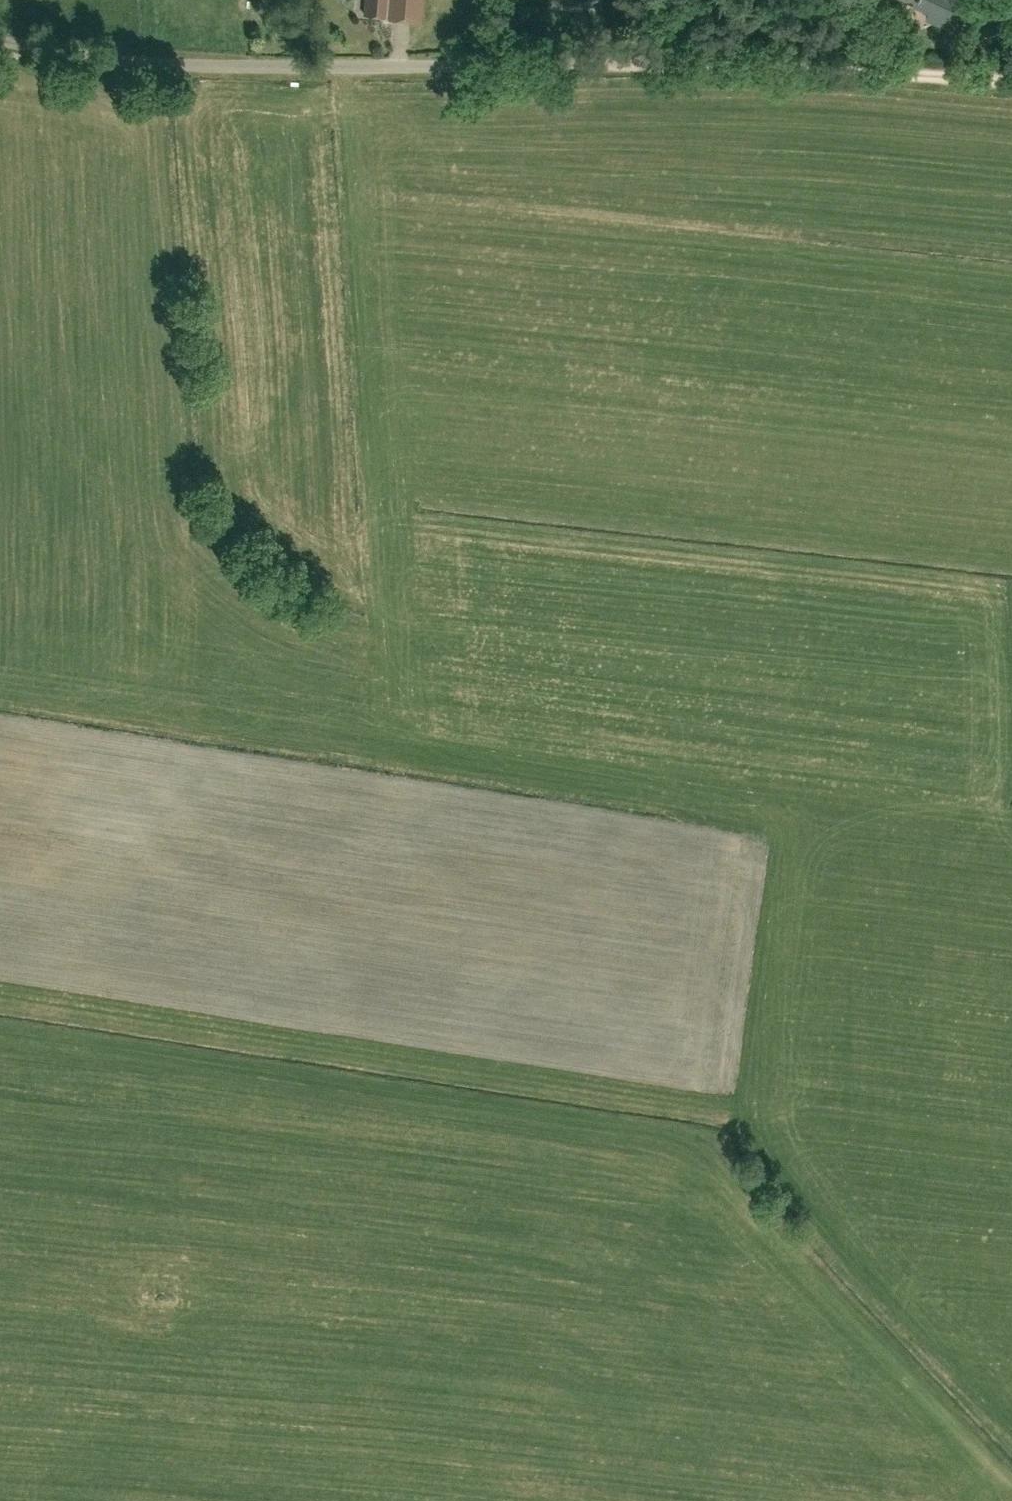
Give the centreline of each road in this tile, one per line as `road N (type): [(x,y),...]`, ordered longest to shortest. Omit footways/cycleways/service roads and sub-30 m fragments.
road 1 (unclassified): [(506,68),(179,59),(0,30)]
road 2 (track): [(1011,84),(506,68)]

